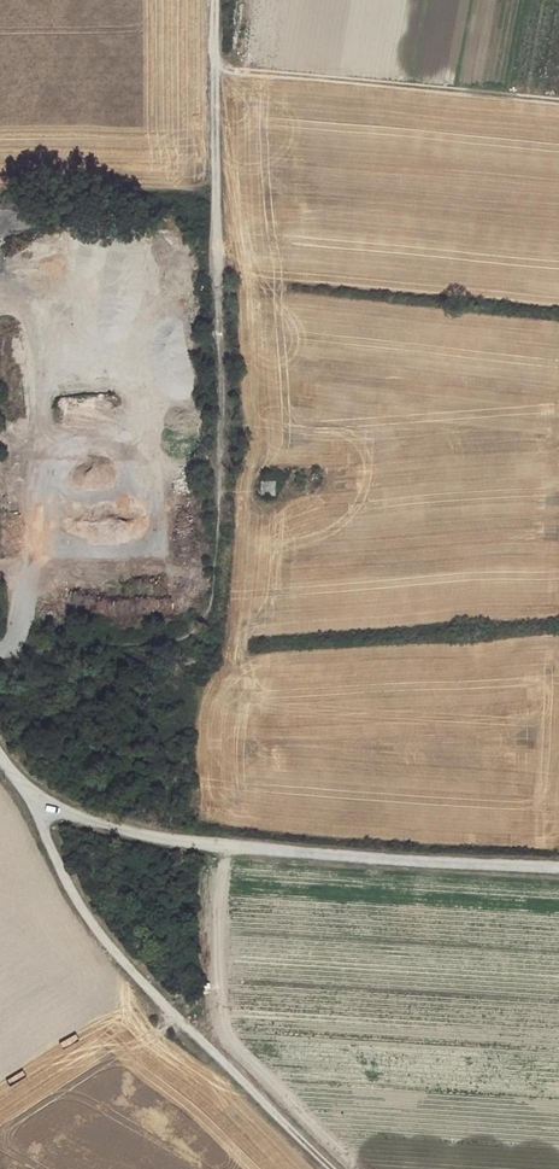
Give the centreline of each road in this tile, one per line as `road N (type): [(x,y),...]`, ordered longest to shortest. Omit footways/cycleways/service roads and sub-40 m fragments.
road 1 (track): [(0,655),(167,646),(207,570),(218,436),(216,0)]
road 2 (unclassified): [(26,793),(153,839),(558,868)]
road 3 (unclassified): [(26,793),(69,886),(103,938),(332,1168)]

